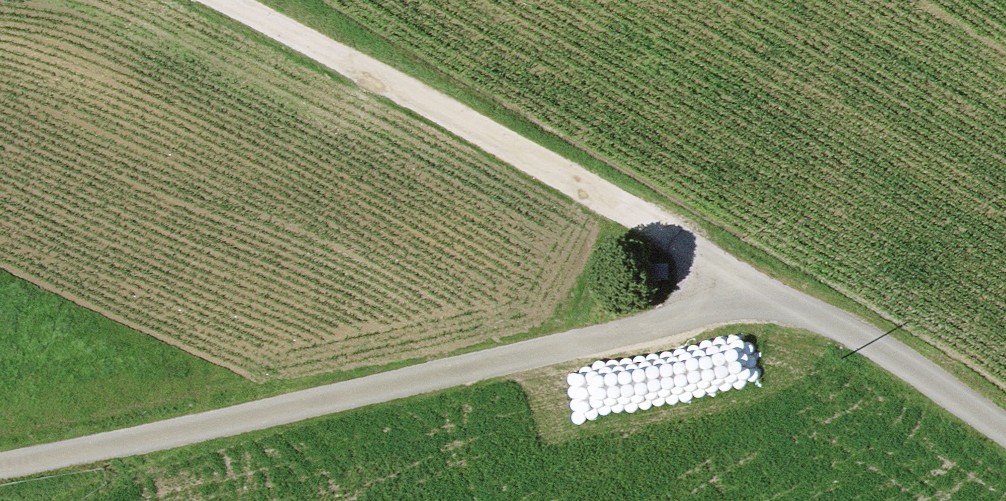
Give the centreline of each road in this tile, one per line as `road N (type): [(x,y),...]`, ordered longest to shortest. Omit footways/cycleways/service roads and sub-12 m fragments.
road 1 (track): [(0,468),(616,340),(697,308),(733,272)]
road 2 (track): [(733,272),(325,47),(222,0)]
road 3 (track): [(733,272),(876,347),(1005,432)]

